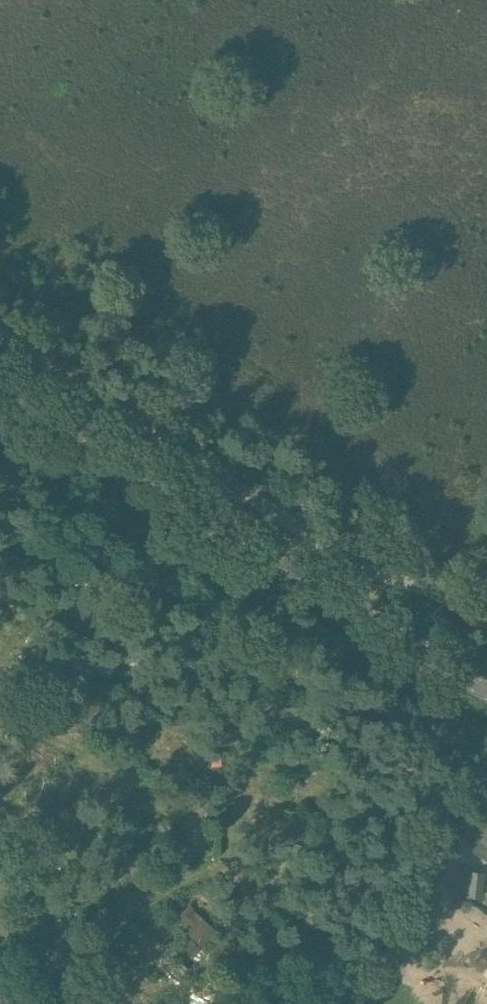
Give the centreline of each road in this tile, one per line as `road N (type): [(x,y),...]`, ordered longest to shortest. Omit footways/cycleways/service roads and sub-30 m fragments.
road 1 (tertiary): [(486,689),(0,379)]

